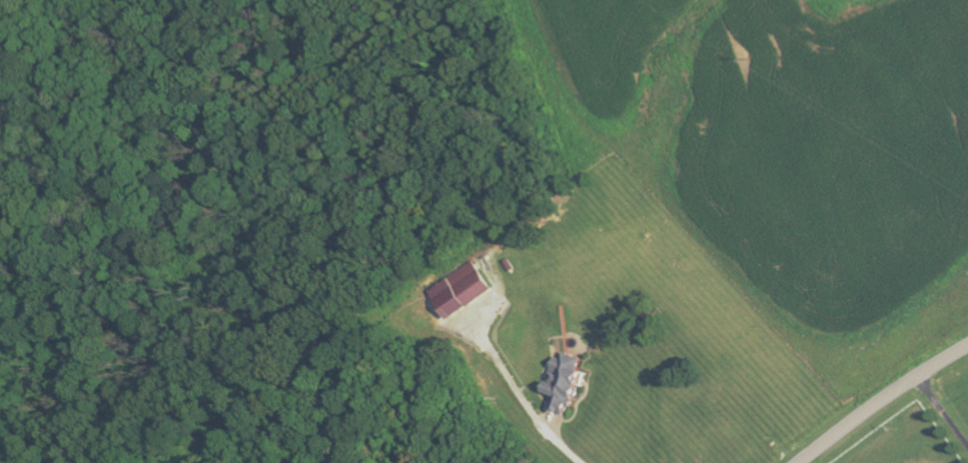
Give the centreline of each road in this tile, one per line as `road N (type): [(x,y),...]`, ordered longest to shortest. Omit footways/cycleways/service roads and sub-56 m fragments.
road 1 (secondary): [(804,462),(967,348)]

